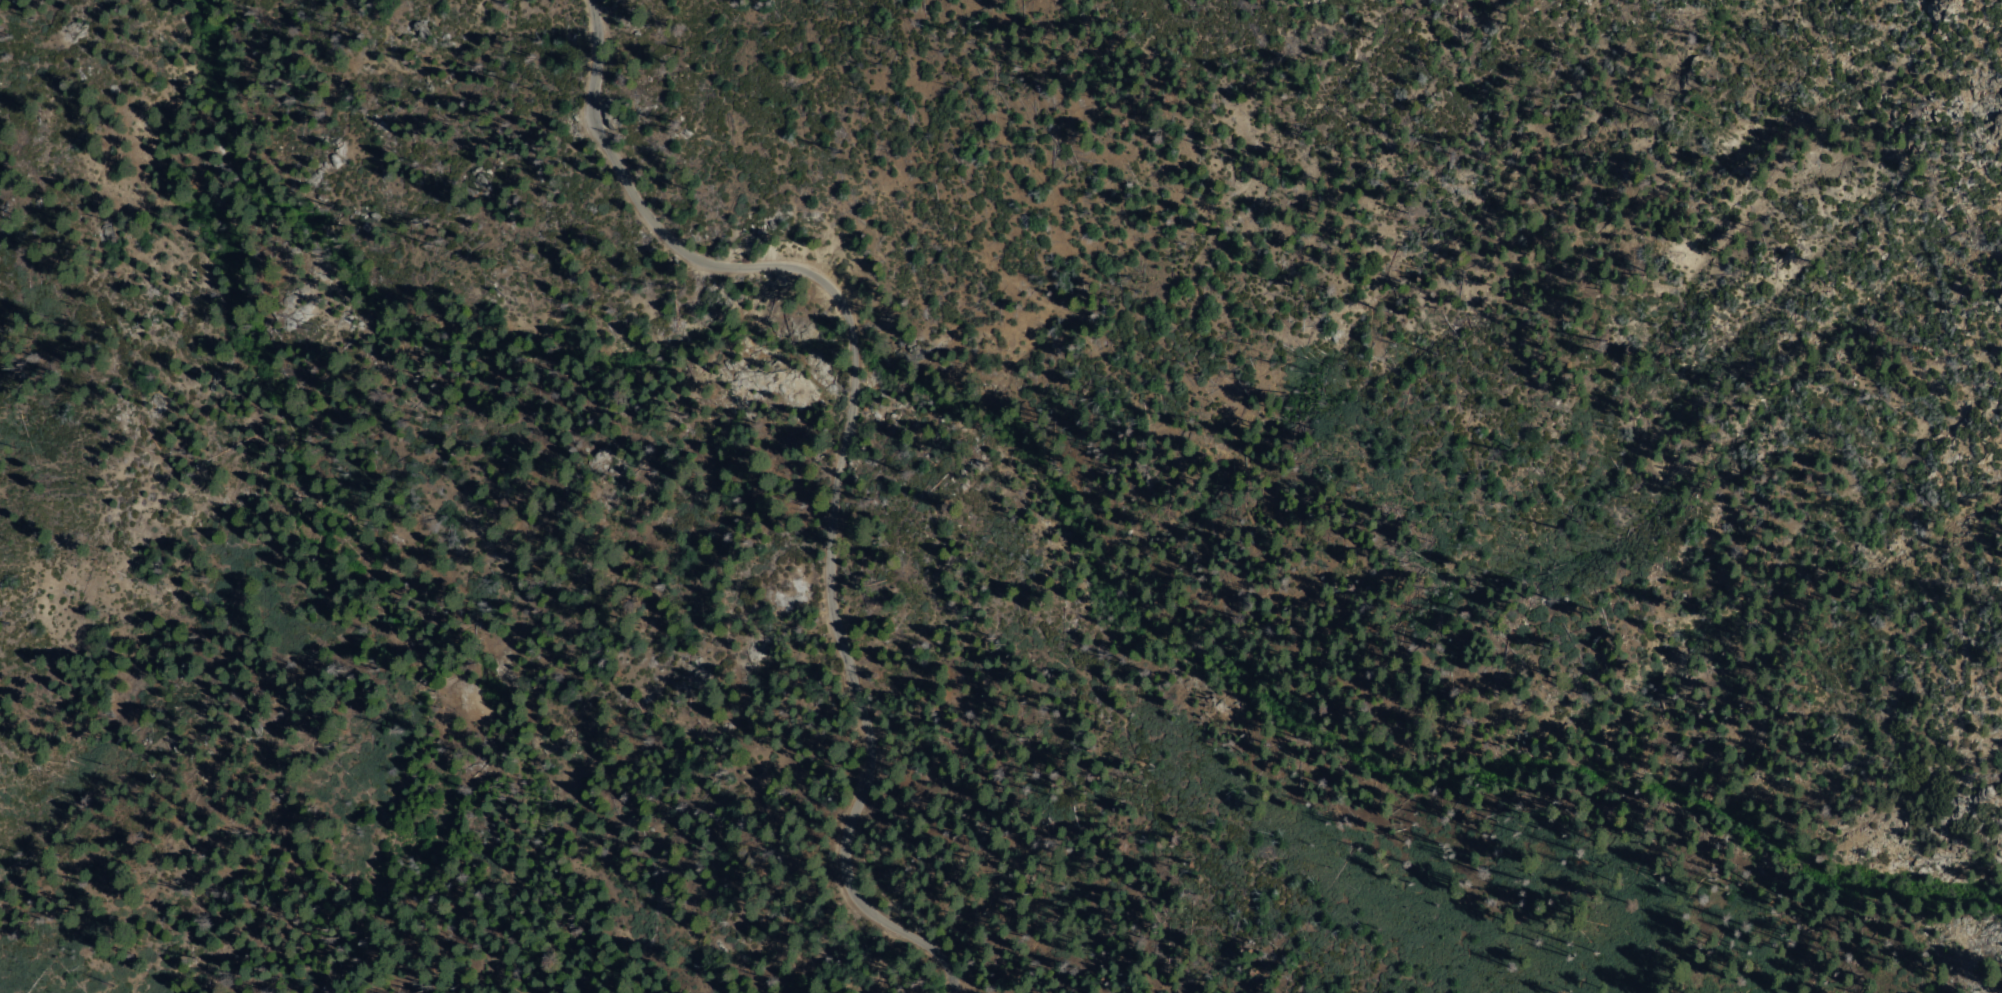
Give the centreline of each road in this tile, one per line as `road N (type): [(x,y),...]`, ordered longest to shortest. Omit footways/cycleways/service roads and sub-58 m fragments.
road 1 (residential): [(952,992),(951,967),(854,897),(843,876),(871,747),(831,576),(857,403),(849,316),(812,267),(706,264),(664,238),(599,128),(593,0)]

